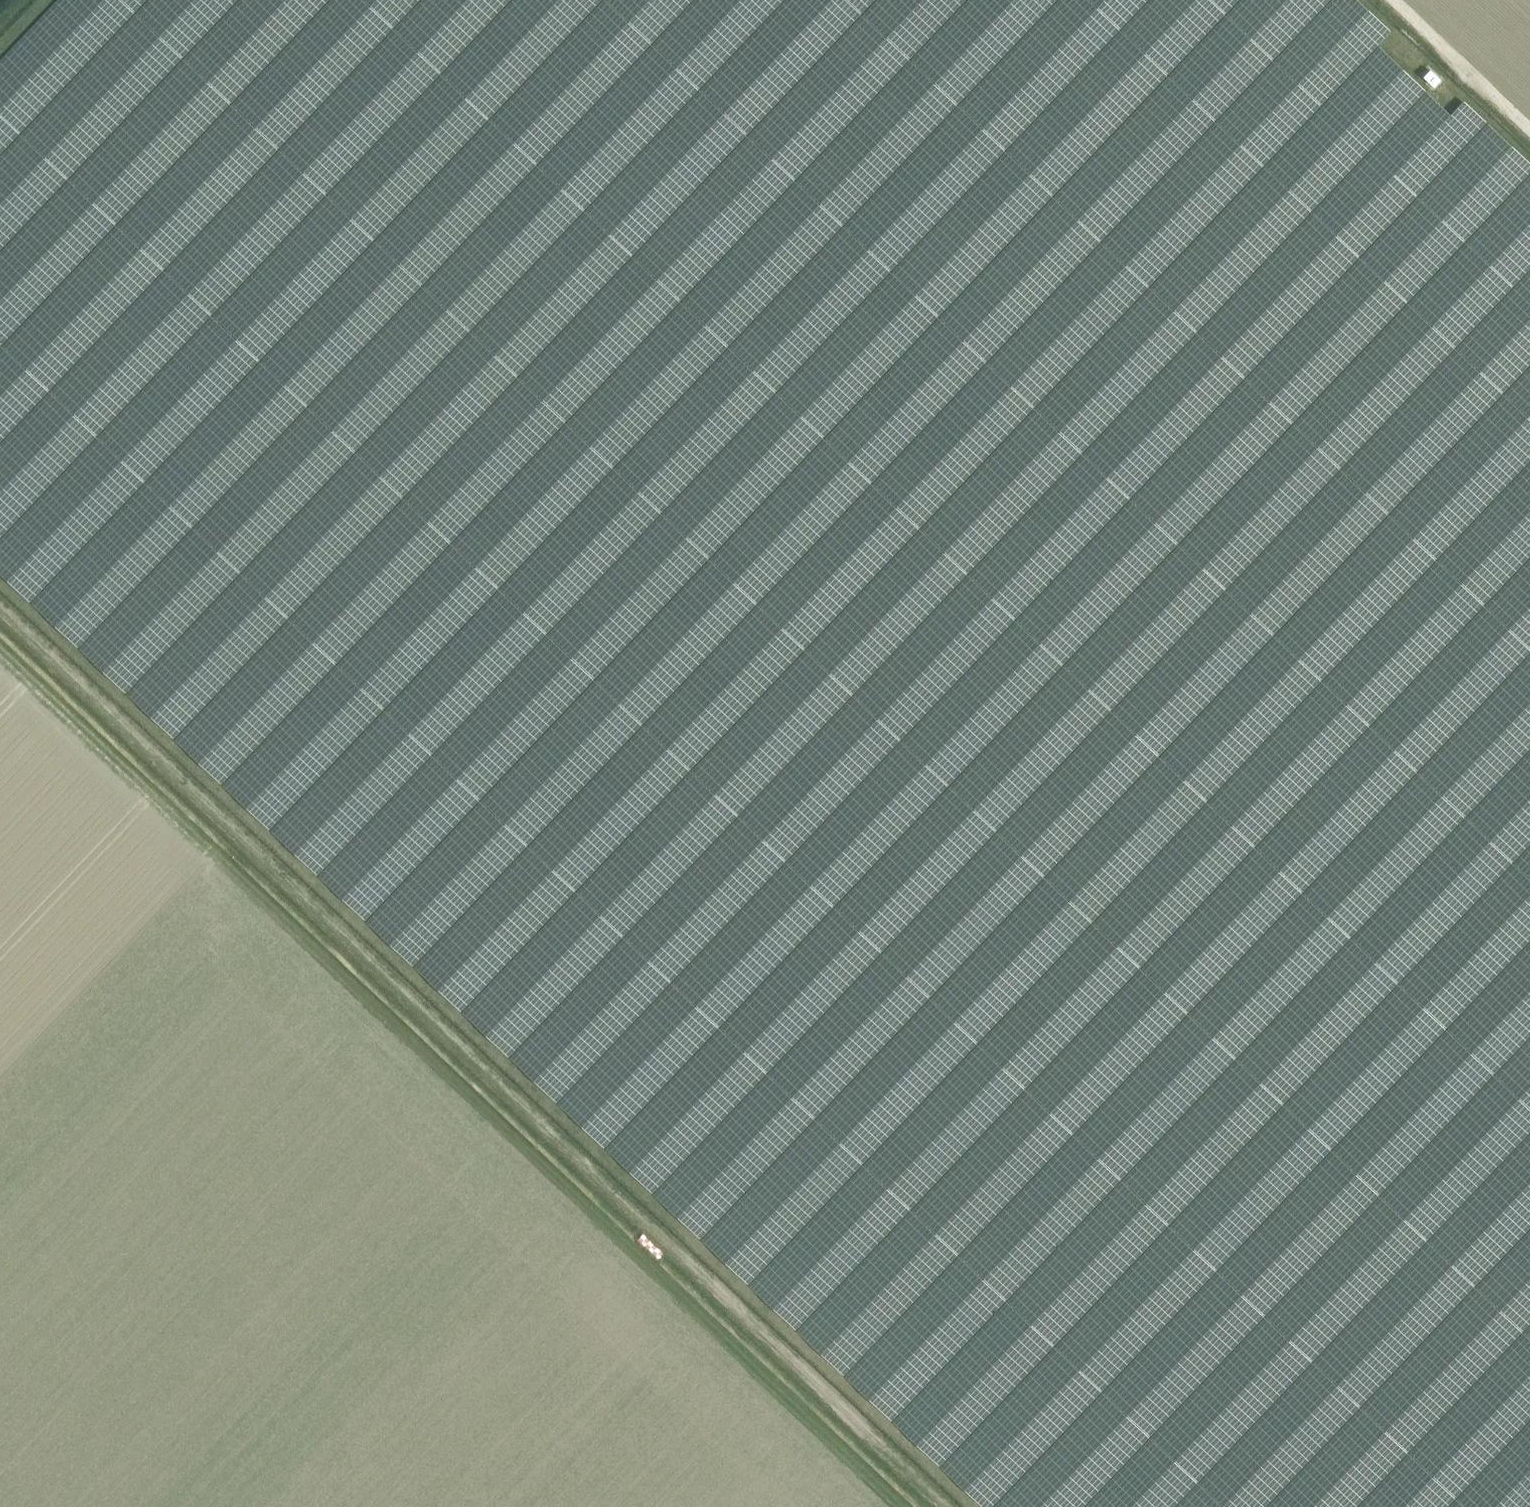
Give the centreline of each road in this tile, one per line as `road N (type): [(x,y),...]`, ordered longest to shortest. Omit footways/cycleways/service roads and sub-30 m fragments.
road 1 (track): [(1390,0),(1529,133)]

